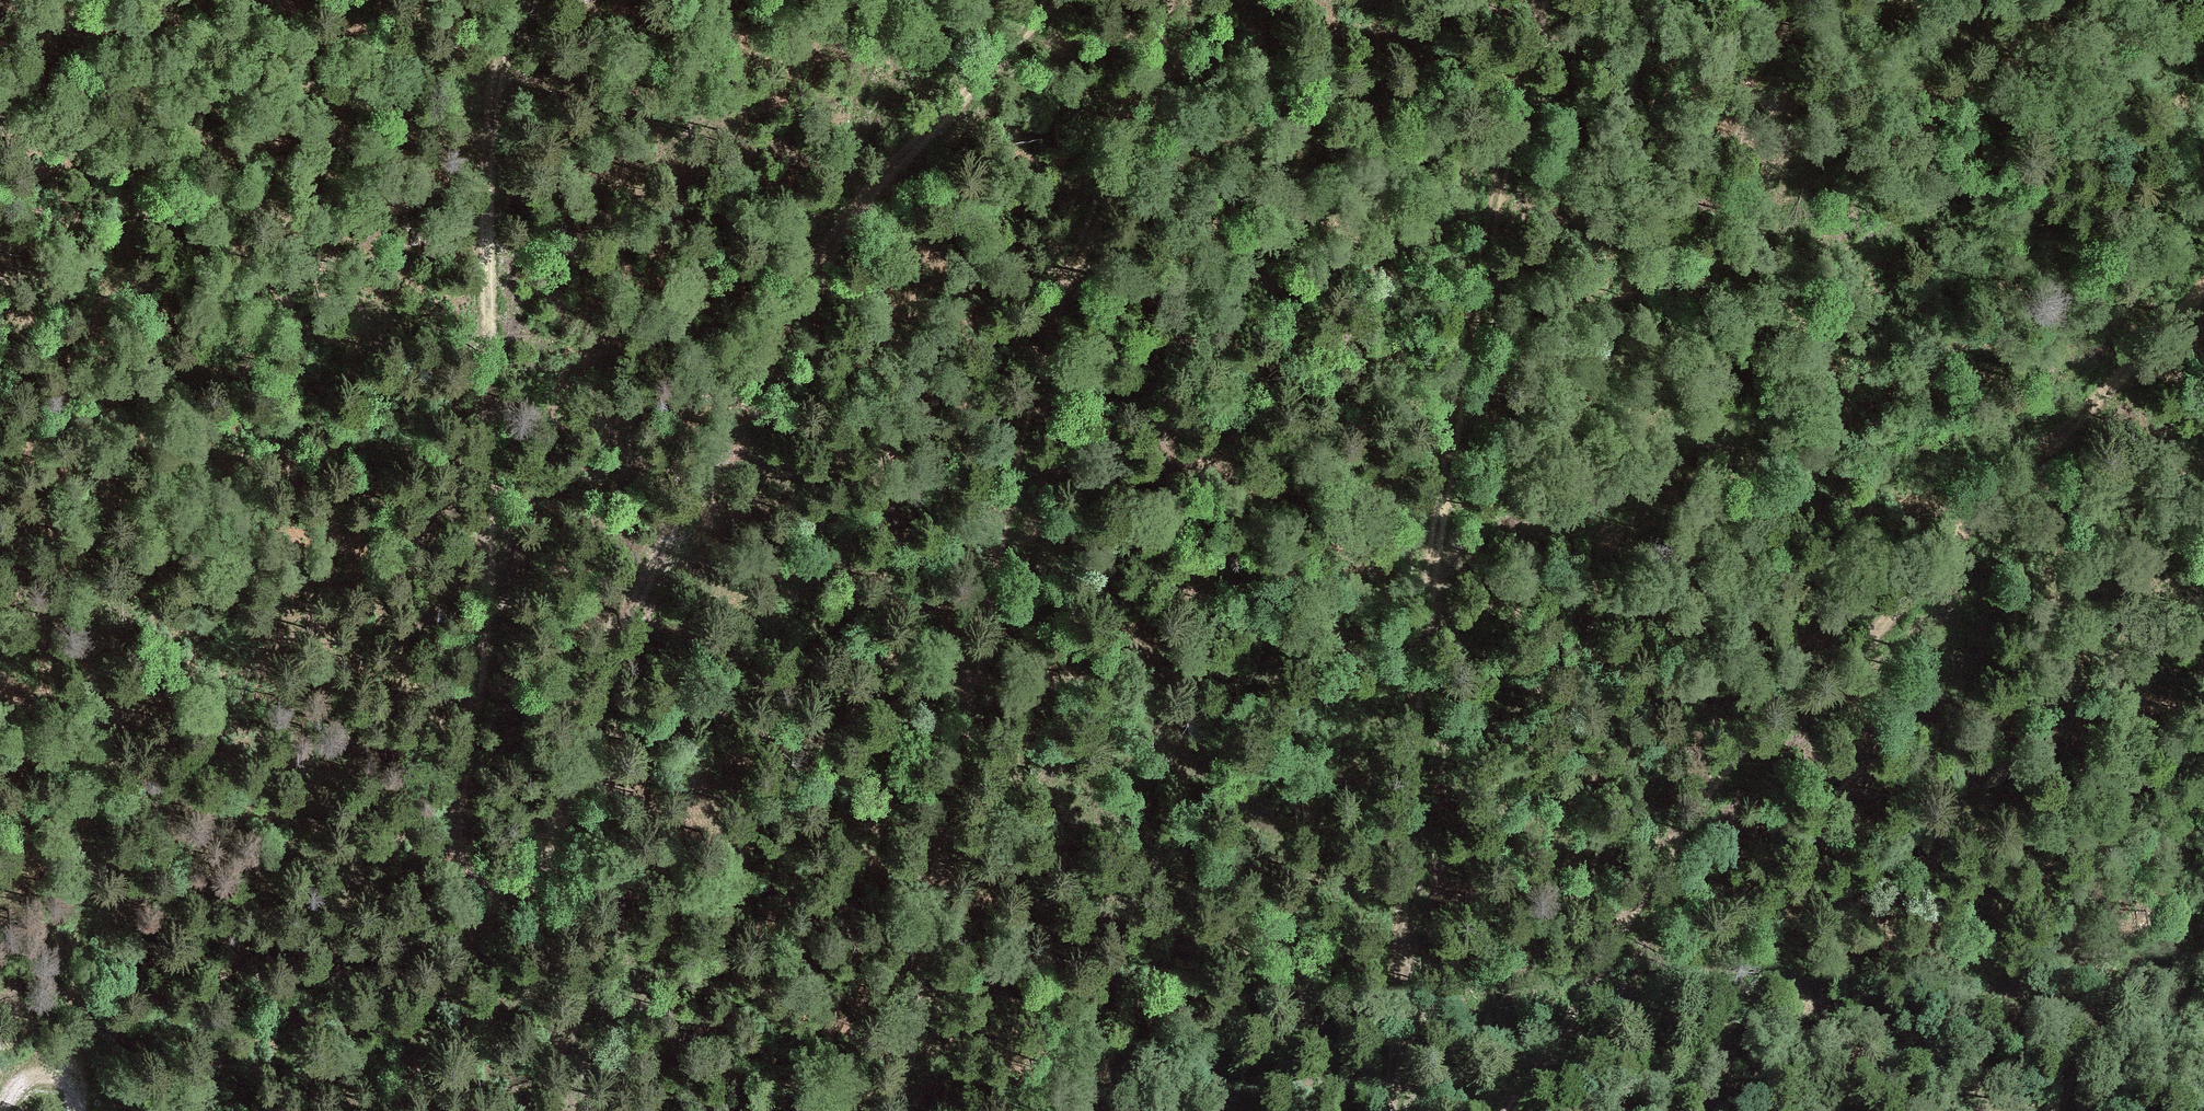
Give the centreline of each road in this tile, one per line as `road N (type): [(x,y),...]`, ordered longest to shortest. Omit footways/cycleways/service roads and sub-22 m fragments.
road 1 (track): [(1045,0),(885,173),(696,488),(623,650),(558,830),(534,873),(485,885),(461,866),(459,831),(478,700),(484,235),(508,0)]
road 2 (track): [(1172,0),(1042,407),(894,1110)]
road 3 (track): [(1401,1110),(1405,914),(1456,411),(1539,0)]
road 4 (track): [(154,0),(129,206),(106,290),(85,499),(98,715),(86,953),(63,1075)]
road 5 (track): [(2203,295),(2003,485),(1872,641),(1762,725),(1665,859),(1520,1110)]
road 6 (track): [(1440,566),(1564,394),(1795,0)]
road 7 (track): [(485,885),(478,926),(383,1081)]
road 8 (track): [(2069,1110),(2163,910)]

